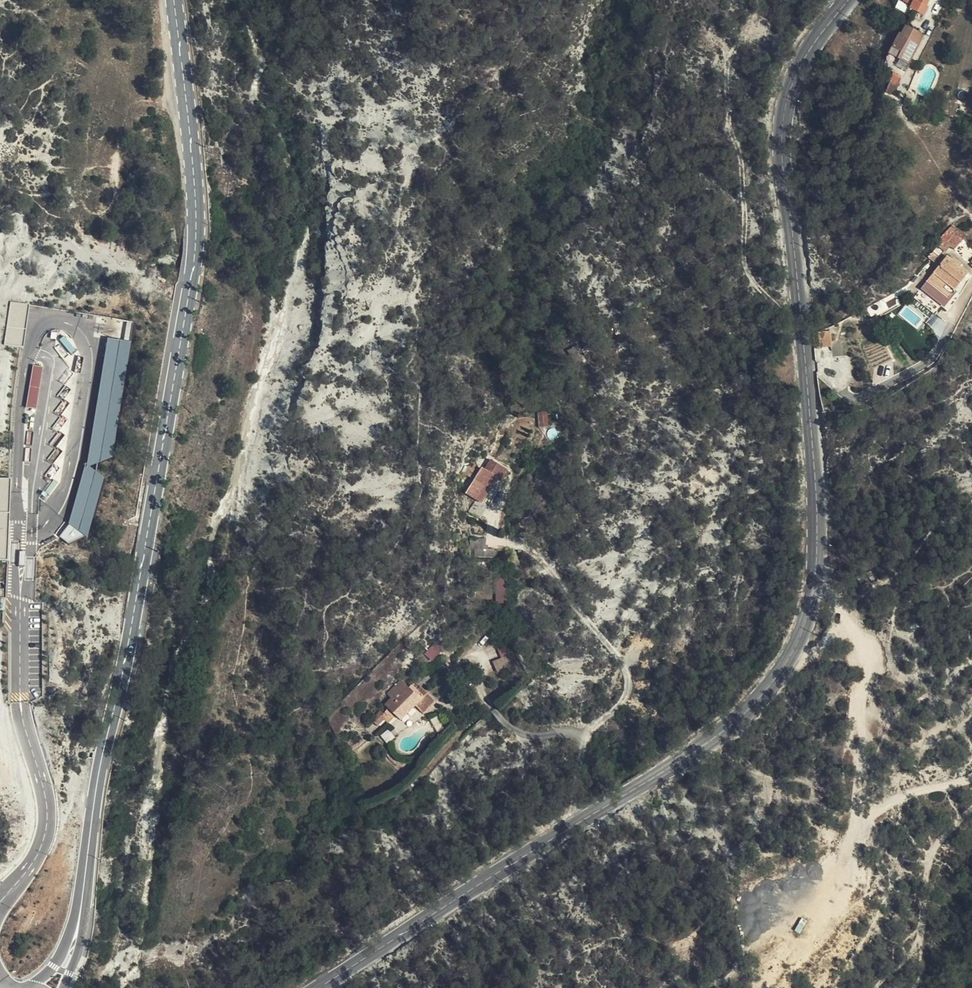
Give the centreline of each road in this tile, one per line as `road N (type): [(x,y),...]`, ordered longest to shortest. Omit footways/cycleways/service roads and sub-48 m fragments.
road 1 (tertiary): [(317,987),(689,756),(741,717),(789,661),(812,601),(816,534),(781,137),(798,65),(848,0)]
road 2 (primary): [(173,0),(195,244),(85,888)]
road 3 (track): [(516,545),(543,559),(627,671),(623,700),(577,735)]
road 4 (residential): [(0,903),(35,862),(47,826),(21,704)]
road 5 (track): [(856,828),(867,696),(864,652),(845,635)]
road 6 (track): [(856,828),(826,883),(811,939),(789,940),(783,925),(797,906)]
road 7 (track): [(587,818),(577,735),(525,735),(497,716)]
road 8 (track): [(971,777),(900,797),(856,828)]

